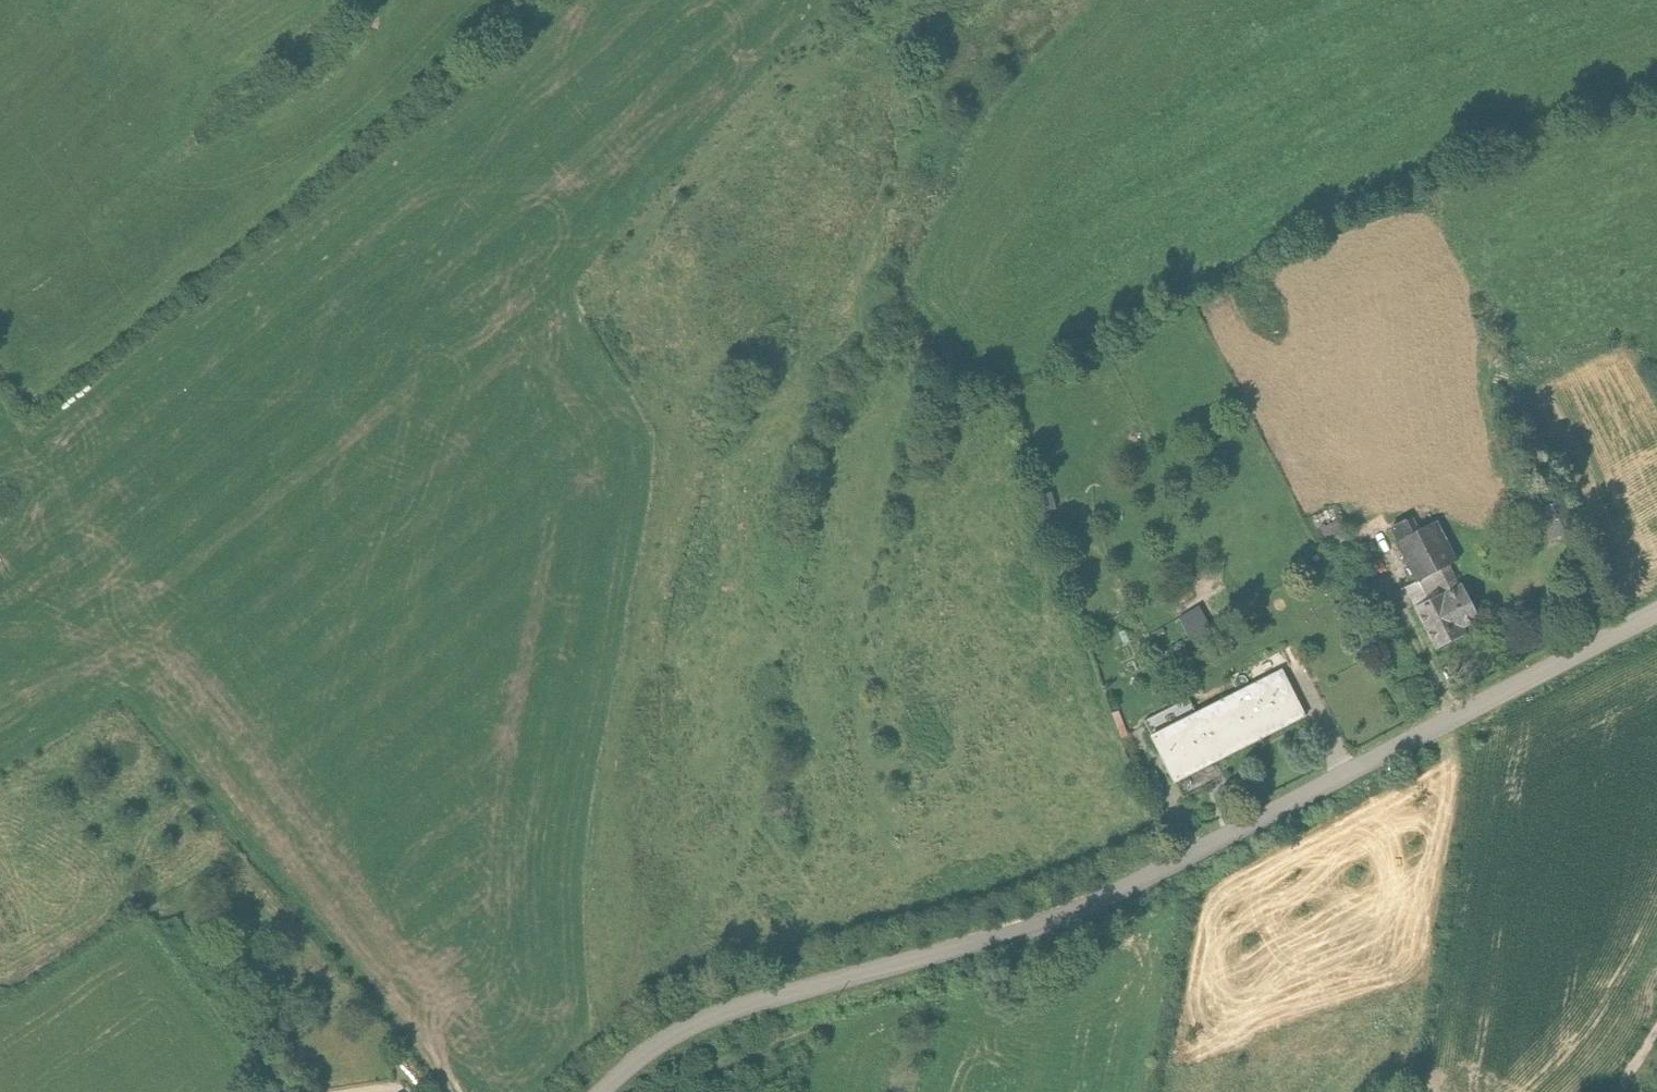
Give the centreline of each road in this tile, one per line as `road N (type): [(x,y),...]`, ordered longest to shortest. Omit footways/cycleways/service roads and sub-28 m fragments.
road 1 (residential): [(604,1091),(655,1049),(708,1023),(1015,938),(1101,904),(1656,617)]

